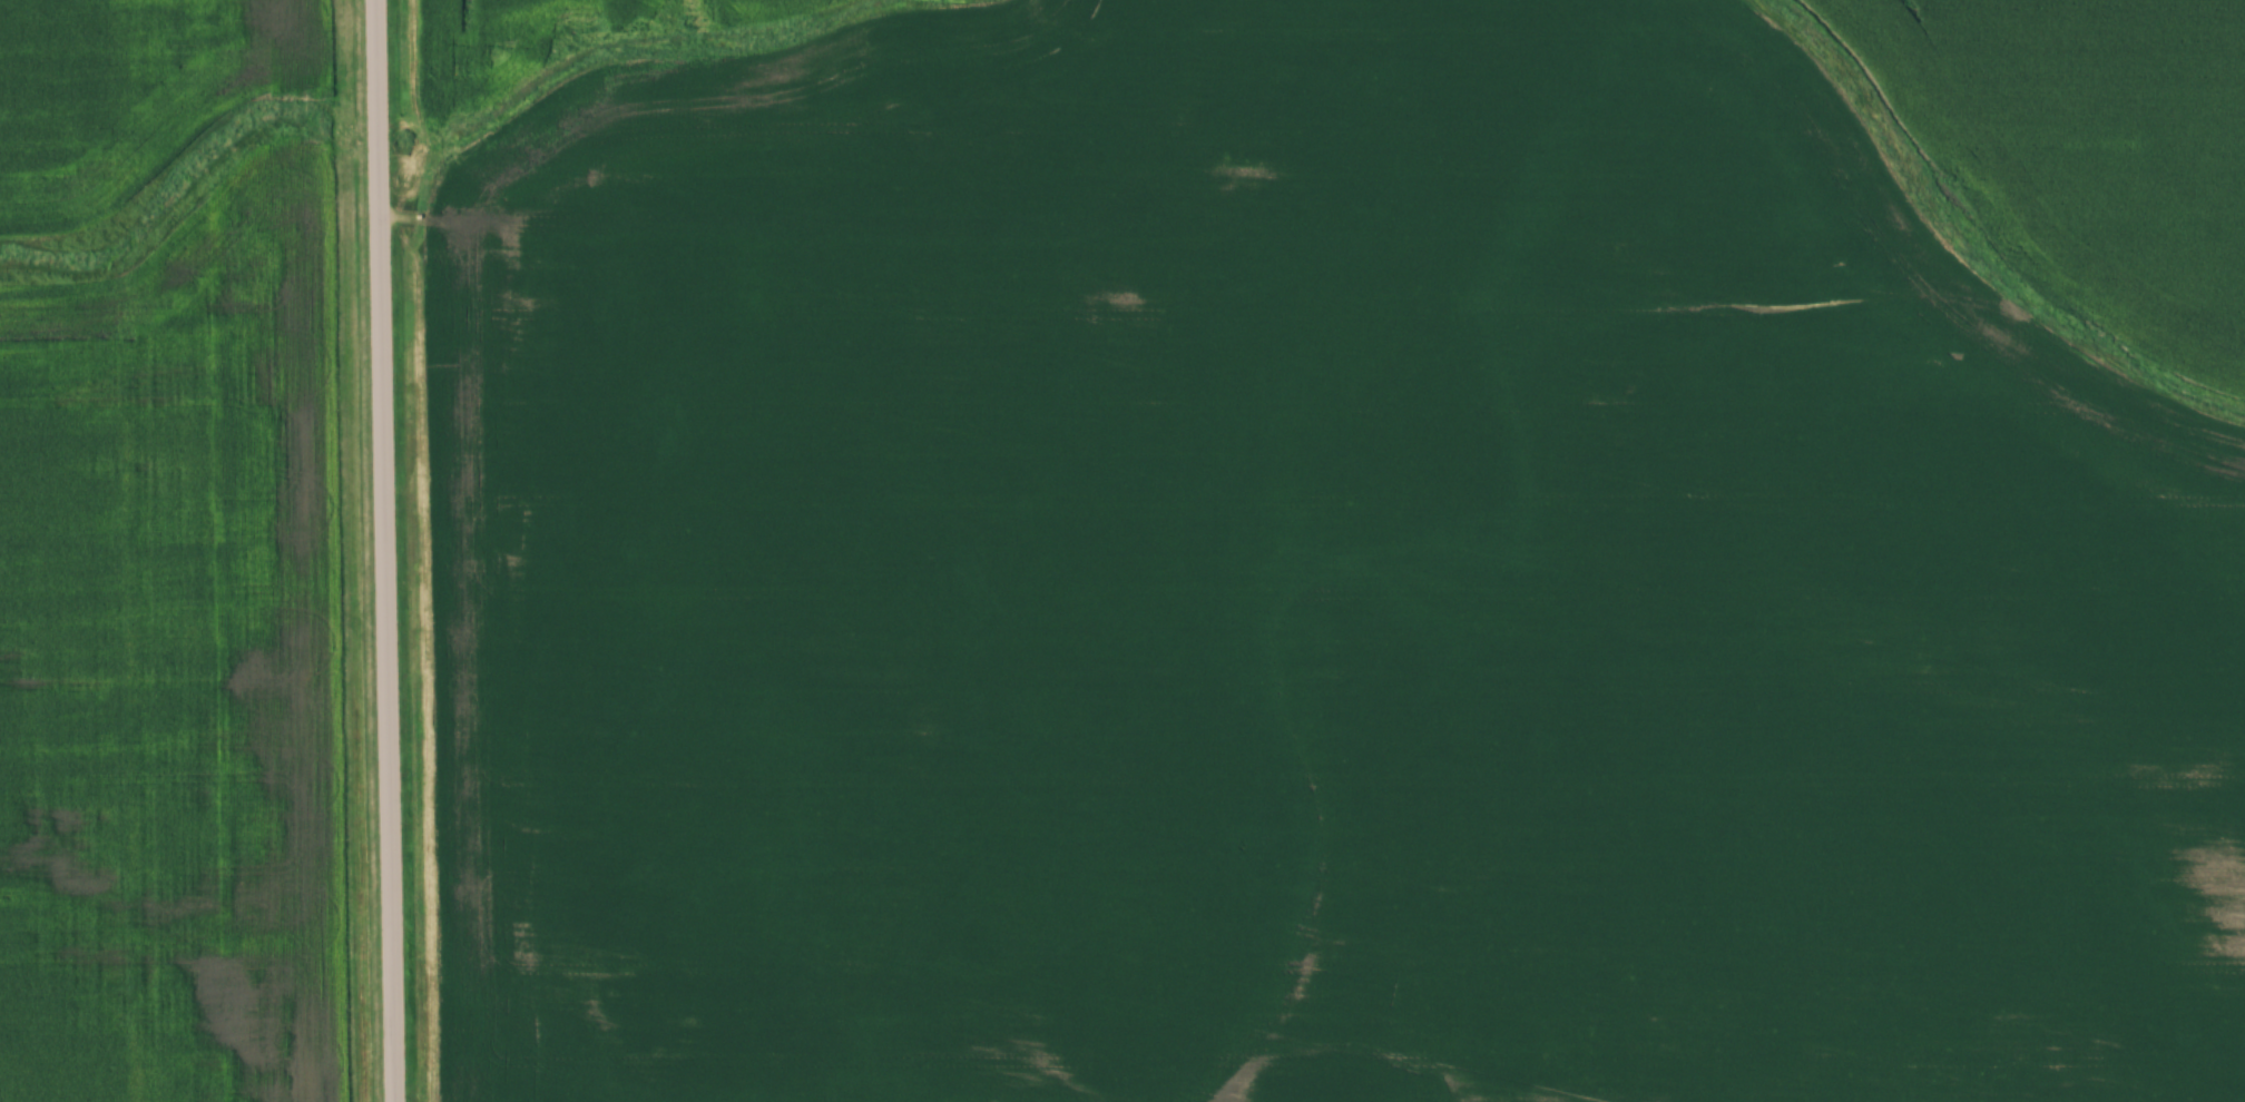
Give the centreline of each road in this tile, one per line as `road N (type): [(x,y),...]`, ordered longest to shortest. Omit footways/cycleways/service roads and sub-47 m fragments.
road 1 (residential): [(389,1101),(373,0)]

